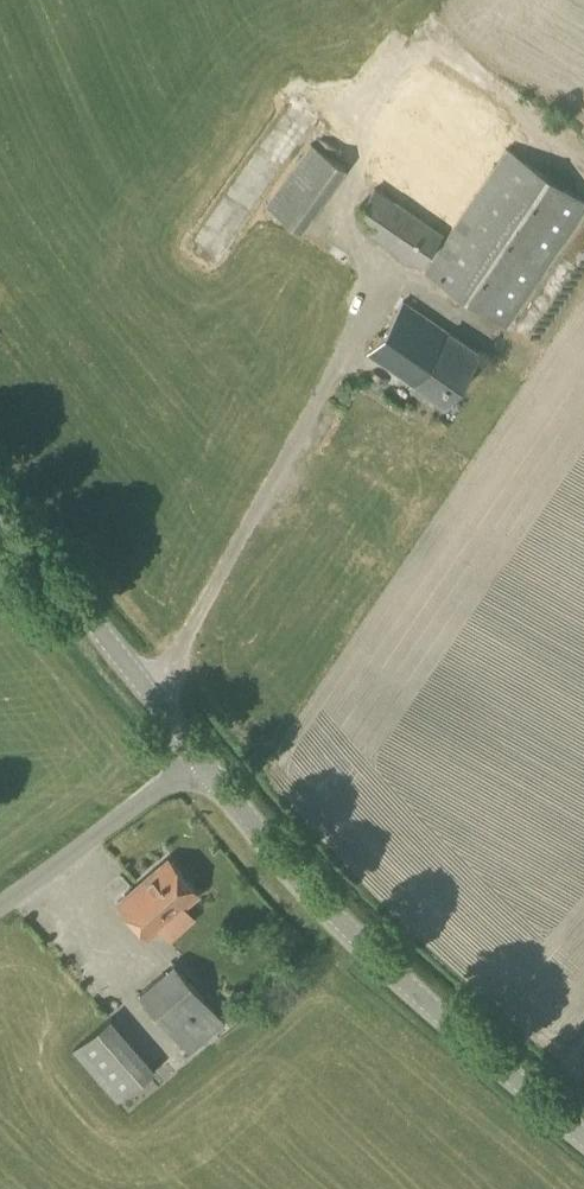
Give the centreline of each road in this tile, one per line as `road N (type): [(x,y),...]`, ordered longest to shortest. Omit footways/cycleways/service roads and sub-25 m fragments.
road 1 (tertiary): [(583,1135),(380,962),(199,758)]
road 2 (tertiary): [(199,758),(0,524)]
road 3 (unclassified): [(0,902),(199,758)]

